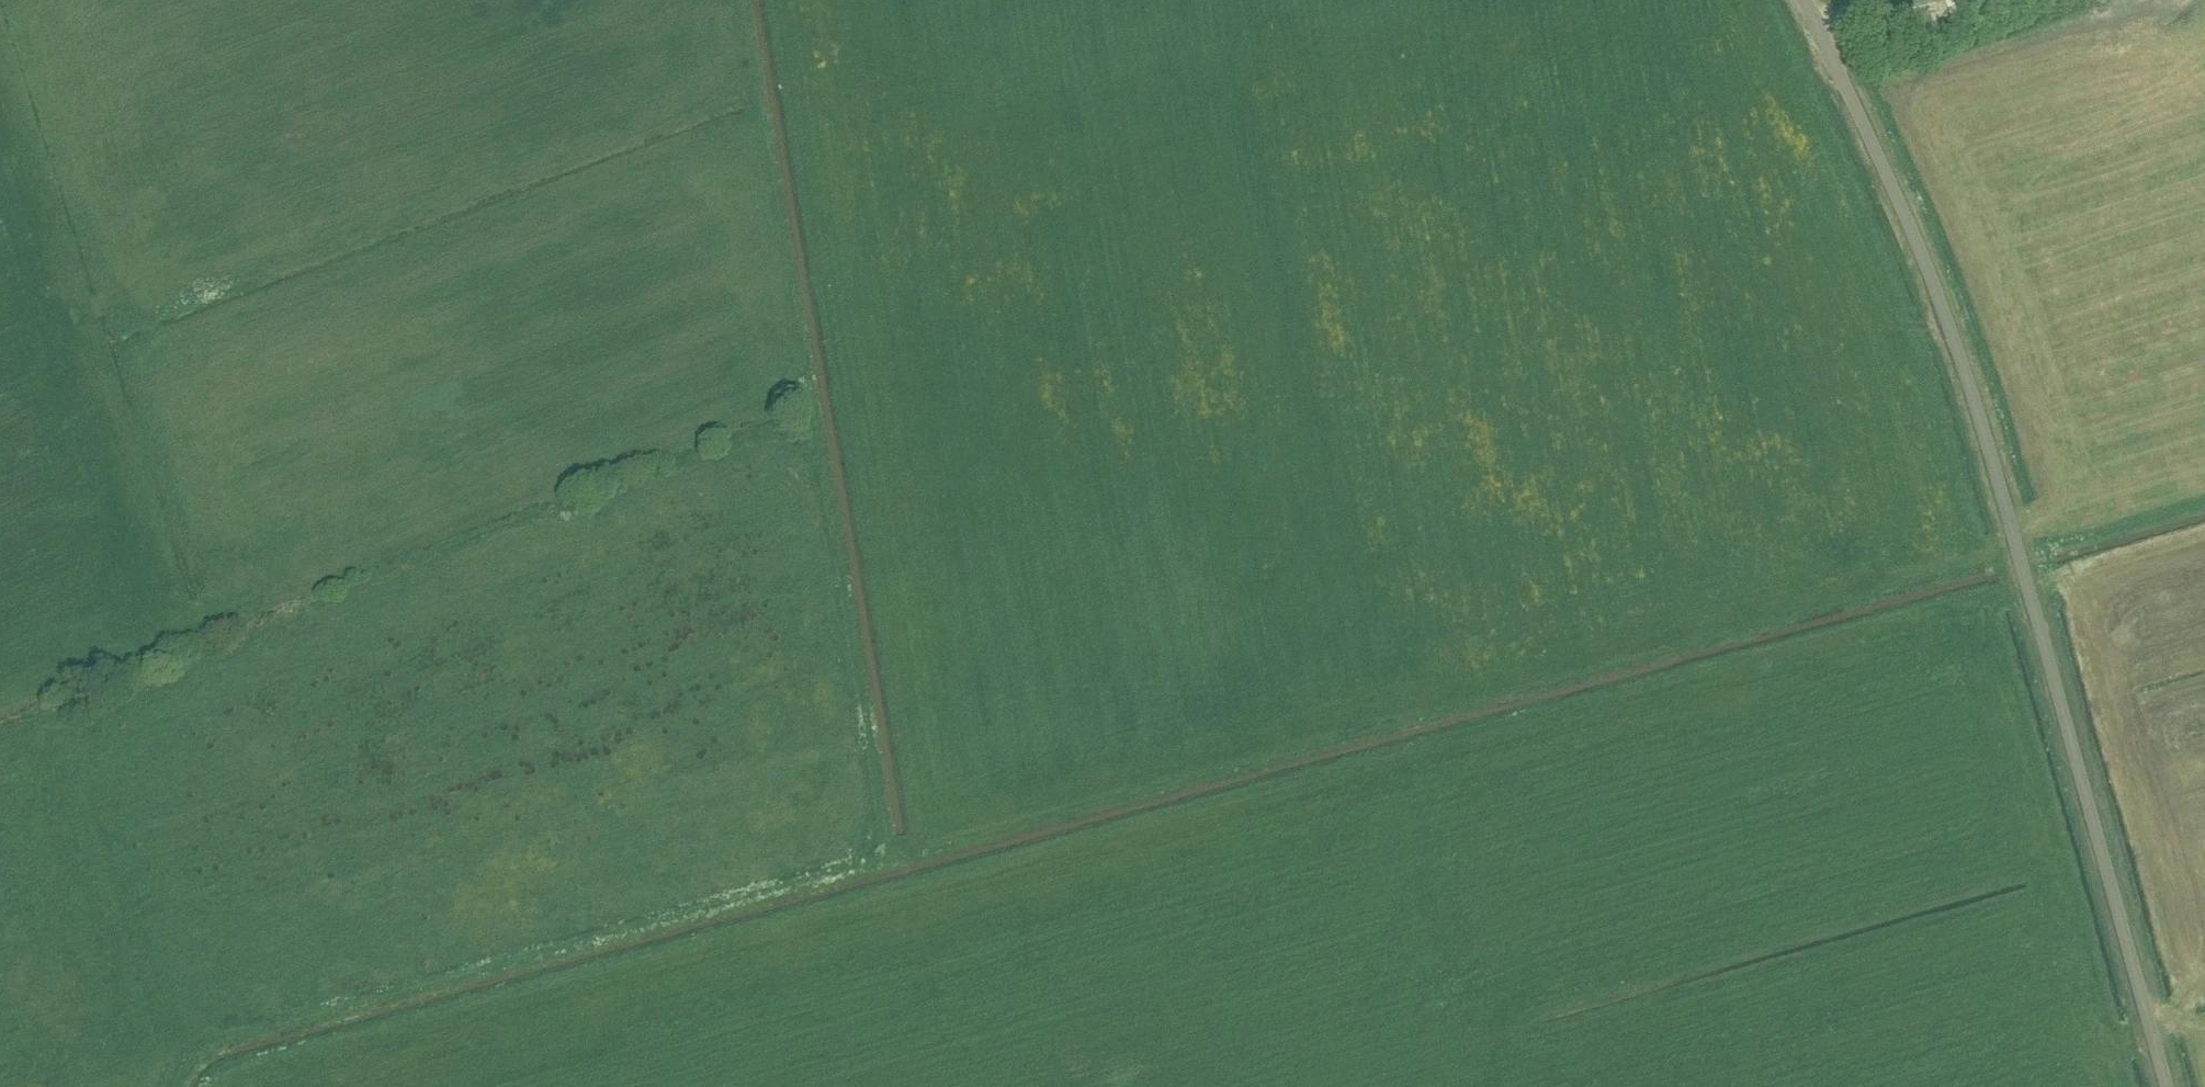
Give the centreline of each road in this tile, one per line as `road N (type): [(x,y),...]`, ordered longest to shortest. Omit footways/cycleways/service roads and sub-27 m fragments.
road 1 (unclassified): [(2167,1086),(1957,352),(1914,235),(1804,0)]

